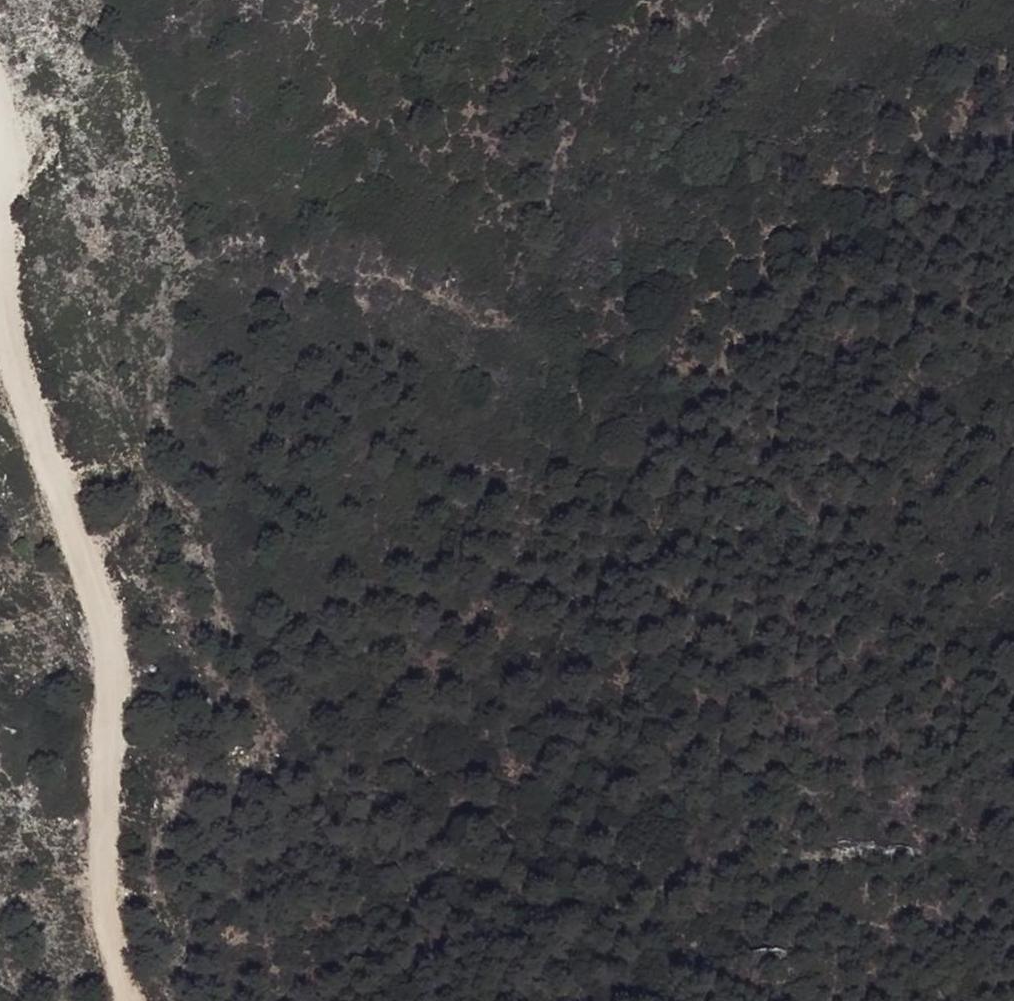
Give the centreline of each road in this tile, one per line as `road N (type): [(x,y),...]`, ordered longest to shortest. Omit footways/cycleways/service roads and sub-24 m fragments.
road 1 (track): [(130,1000),(109,946),(119,650),(38,390),(0,232)]

